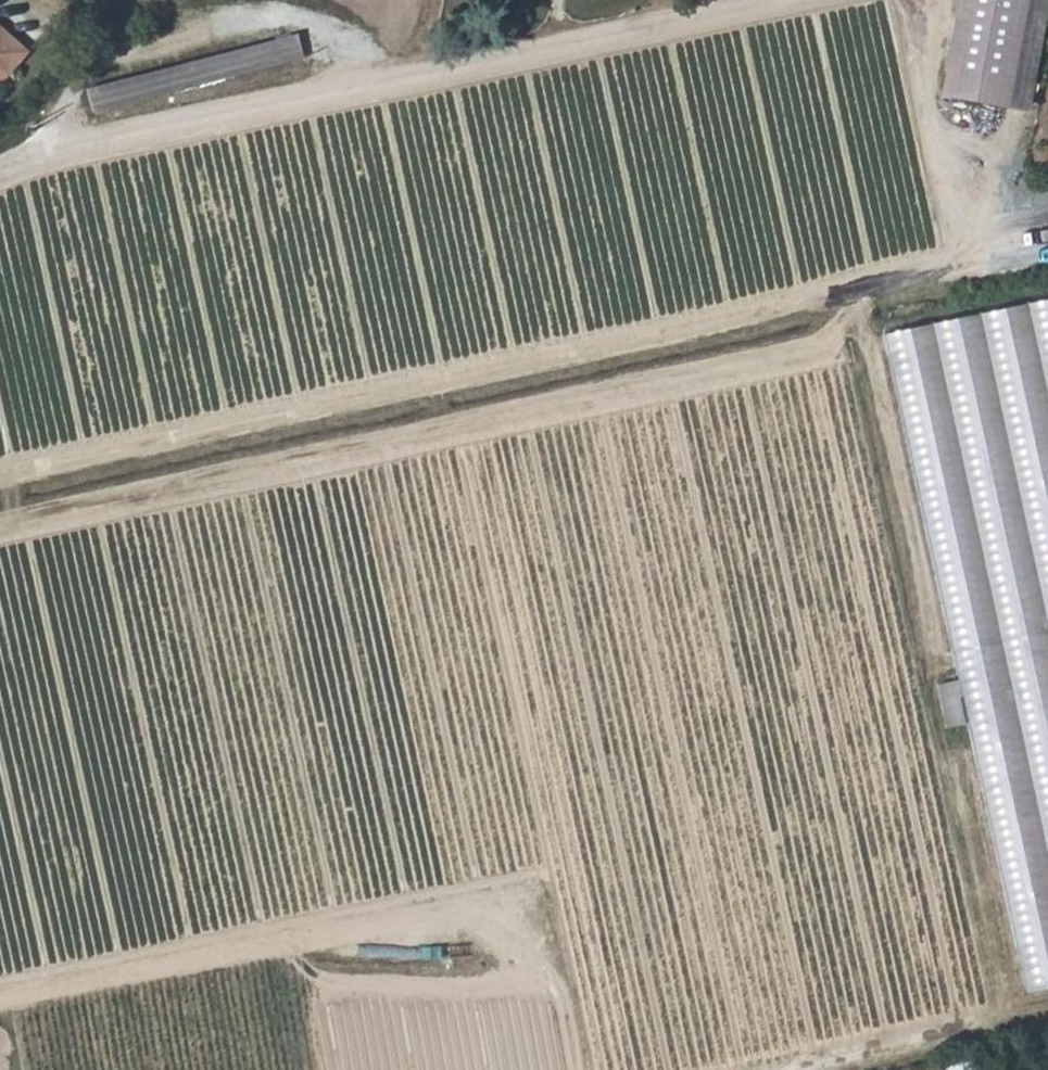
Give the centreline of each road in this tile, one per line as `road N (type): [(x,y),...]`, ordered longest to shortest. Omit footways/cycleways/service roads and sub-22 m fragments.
road 1 (residential): [(722,6),(212,116),(0,171)]

